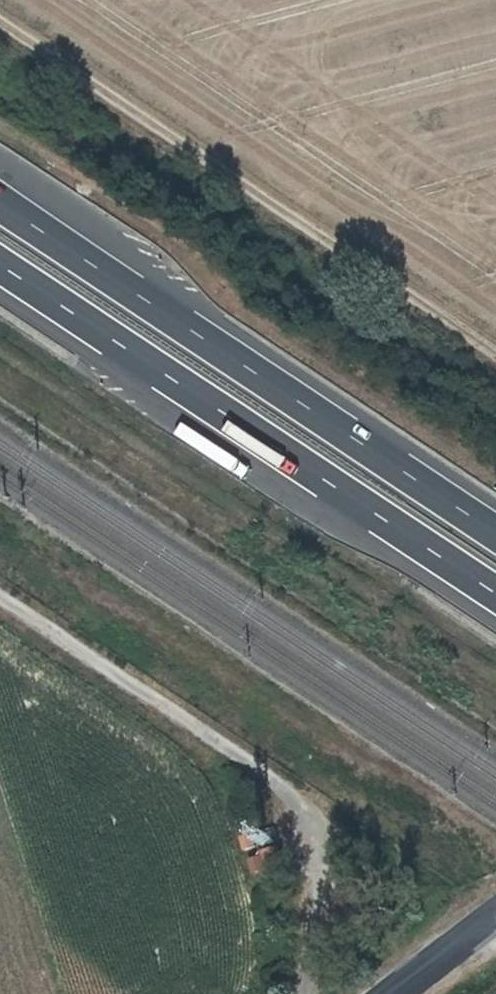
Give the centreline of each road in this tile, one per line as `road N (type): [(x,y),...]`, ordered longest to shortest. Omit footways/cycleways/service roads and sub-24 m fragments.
road 1 (track): [(495,352),(0,21)]
road 2 (motorway): [(0,266),(495,595)]
road 3 (motorway): [(495,532),(0,204)]
road 4 (unclassified): [(0,594),(271,778),(292,802),(314,853),(310,993)]
road 5 (tertiary): [(495,917),(398,993)]

